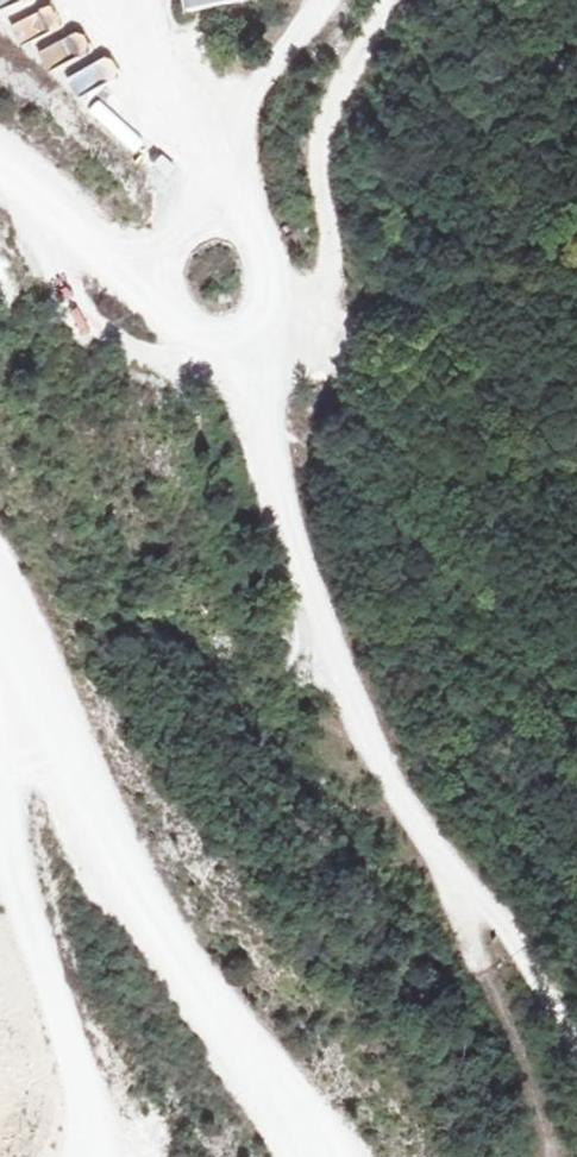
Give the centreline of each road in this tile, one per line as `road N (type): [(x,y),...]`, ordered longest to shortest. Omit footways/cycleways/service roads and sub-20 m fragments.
road 1 (track): [(576,1056),(507,922),(387,768),(299,567),(248,380)]
road 2 (track): [(0,618),(141,915),(312,1156)]
road 3 (track): [(248,380),(319,313),(327,255),(316,143),(385,0)]
road 4 (track): [(248,380),(152,290),(0,167)]
road 5 (track): [(467,872),(473,946),(517,1045),(554,1156)]

